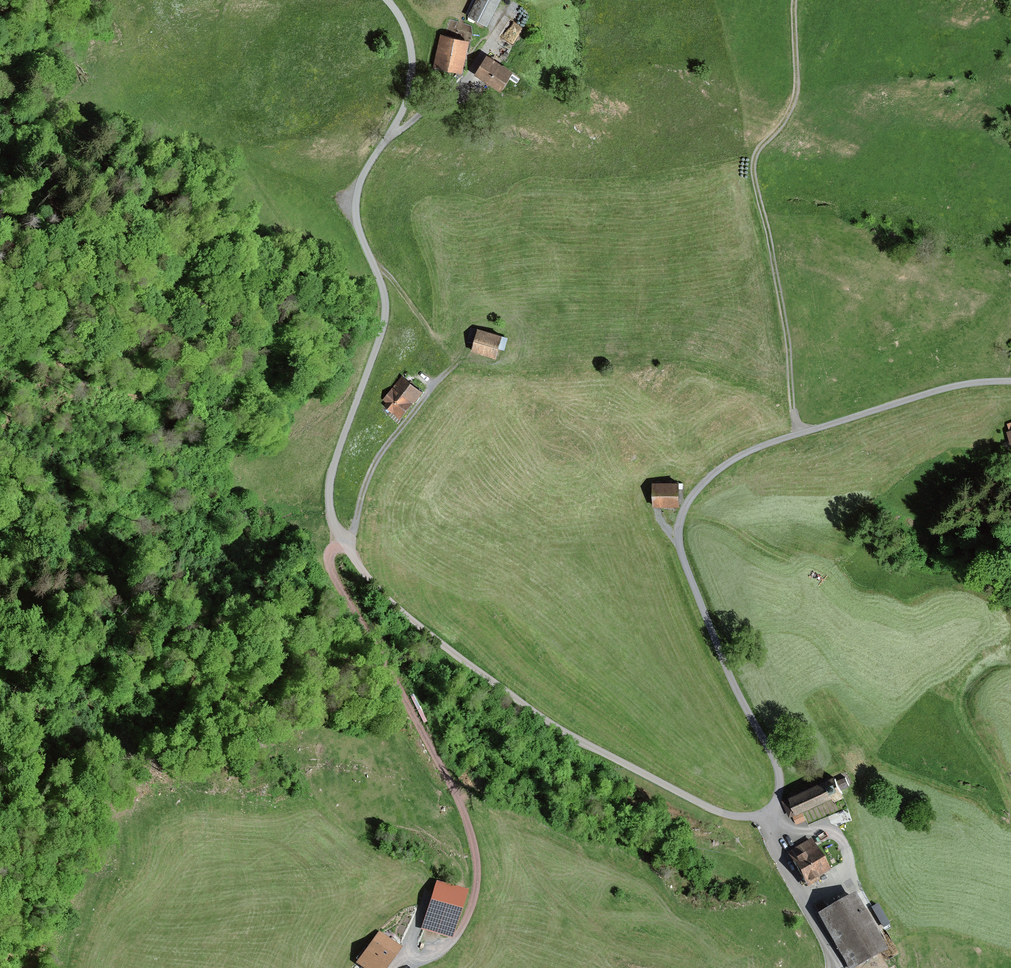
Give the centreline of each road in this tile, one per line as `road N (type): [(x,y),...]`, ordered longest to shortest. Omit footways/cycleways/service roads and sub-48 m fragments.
road 1 (unclassified): [(1010,382),(950,387),(772,441),(724,463),(687,500),(679,551),(729,678),(775,764),(769,809),(723,814),(545,722),(422,631),(361,569),(334,526),(328,496),(382,327),(384,299),(356,227),(355,200),(411,80),(409,48),(385,0)]
road 2 (track): [(342,538),(332,569),(340,589),(456,794),(475,853),(474,895),(458,938),(400,967)]
road 3 (track): [(797,434),(788,338),(754,171),(798,97),(797,0)]
road 4 (track): [(769,809),(783,861),(841,967)]

